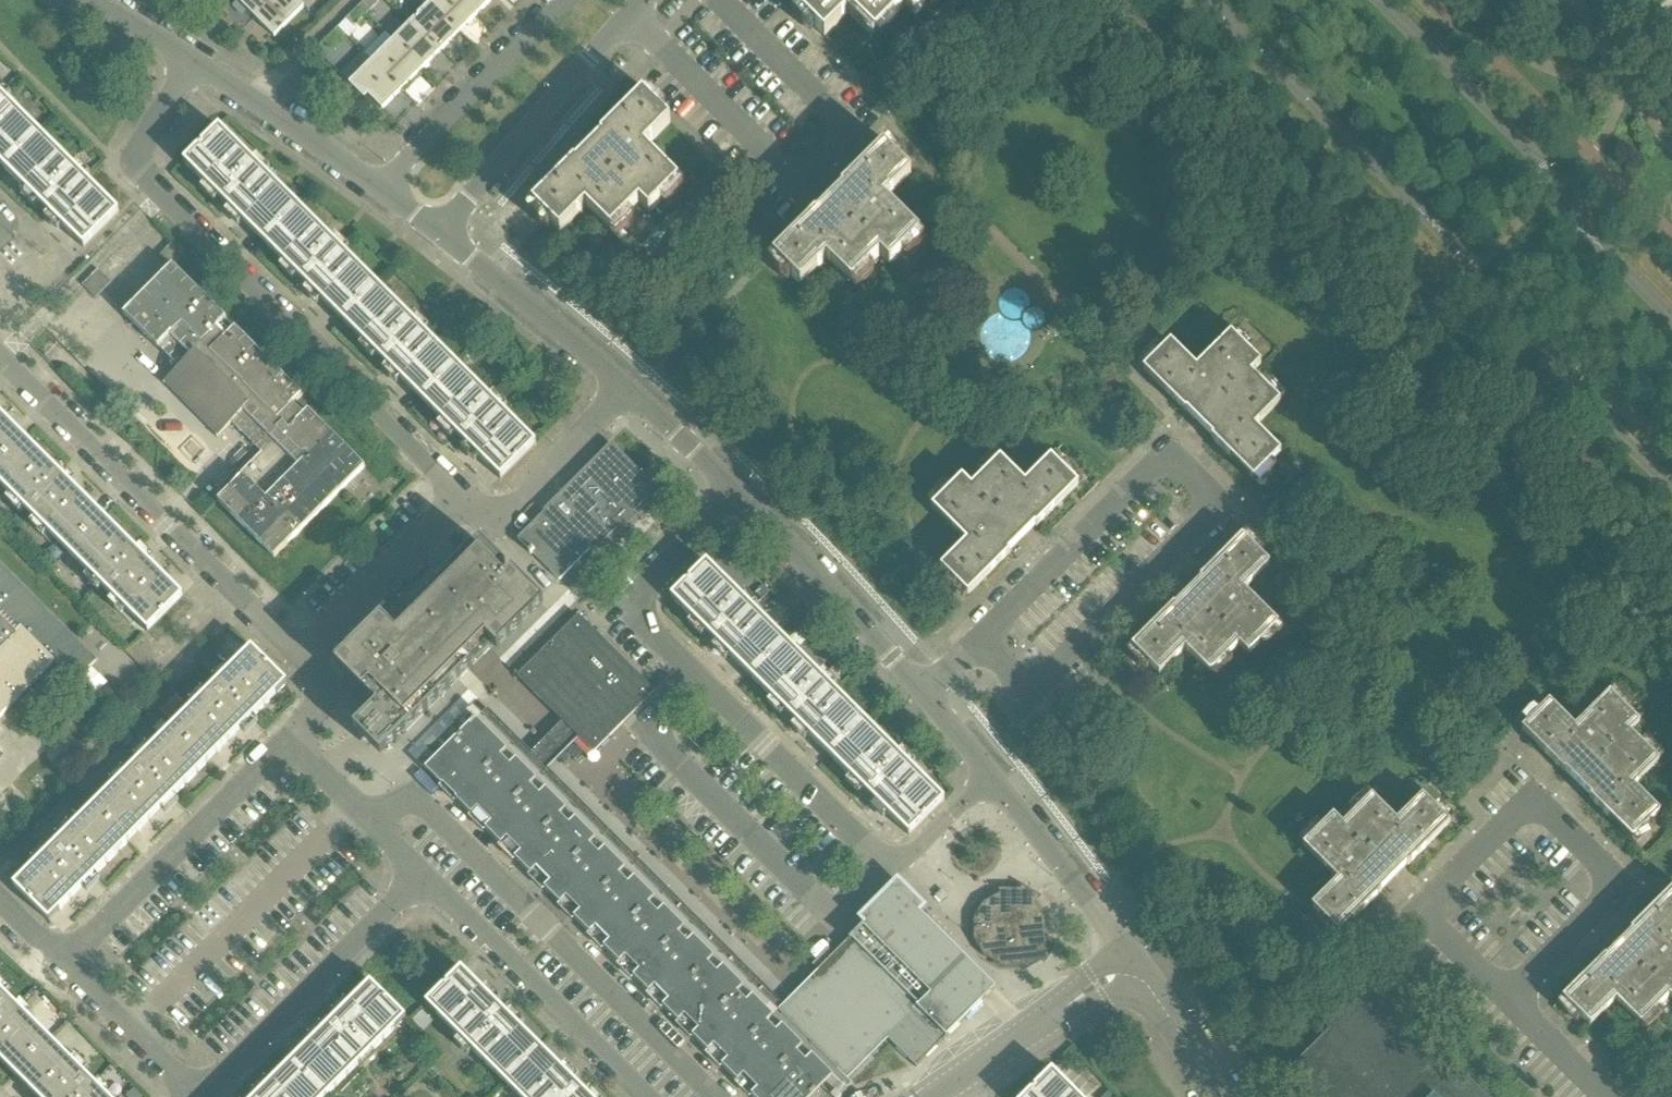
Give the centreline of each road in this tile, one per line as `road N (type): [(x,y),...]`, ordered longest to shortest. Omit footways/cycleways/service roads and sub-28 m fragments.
road 1 (tertiary): [(1207,0),(1443,233),(1493,310),(1671,487)]
road 2 (residential): [(734,495),(628,606),(896,874),(992,776)]
road 3 (residential): [(982,639),(1034,690),(1220,505),(1166,457),(995,626)]
road 4 (residential): [(459,497),(161,194),(144,163),(198,66)]
road 5 (residential): [(626,20),(800,183),(853,130),(719,0)]
road 6 (residential): [(307,658),(0,349)]
road 7 (tertiary): [(1671,318),(1565,209),(1533,153),(1381,0)]
road 8 (residential): [(1504,996),(1415,910),(1492,833),(1532,798),(1607,869),(1615,882),(1610,894)]
road 9 (residential): [(292,748),(59,972)]
road 10 (residential): [(644,1096),(421,878)]
road 11 (residential): [(203,1096),(421,878)]
road 12 (residential): [(440,232),(626,20)]
road 13 (residential): [(923,687),(734,495)]
road 14 (residential): [(379,185),(561,0)]
road 15 (residential): [(625,390),(440,232)]
road 16 (residential): [(1130,963),(992,776)]
road 17 (residential): [(1130,963),(945,1086)]
road 18 (residential): [(307,658),(459,497)]
road 19 (residential): [(459,497),(498,514),(625,390)]
road 20 (residential): [(379,185),(198,66)]
road 21 (residential): [(421,878),(292,748)]
road 22 (residential): [(192,1096),(59,972)]
road 23 (residential): [(1220,1096),(1130,963)]
road 24 (residential): [(734,495),(625,390)]
road 25 (residential): [(1610,894),(1504,996)]
road 26 (residential): [(1606,1096),(1504,996)]
road 27 (residential): [(198,66),(91,0)]

